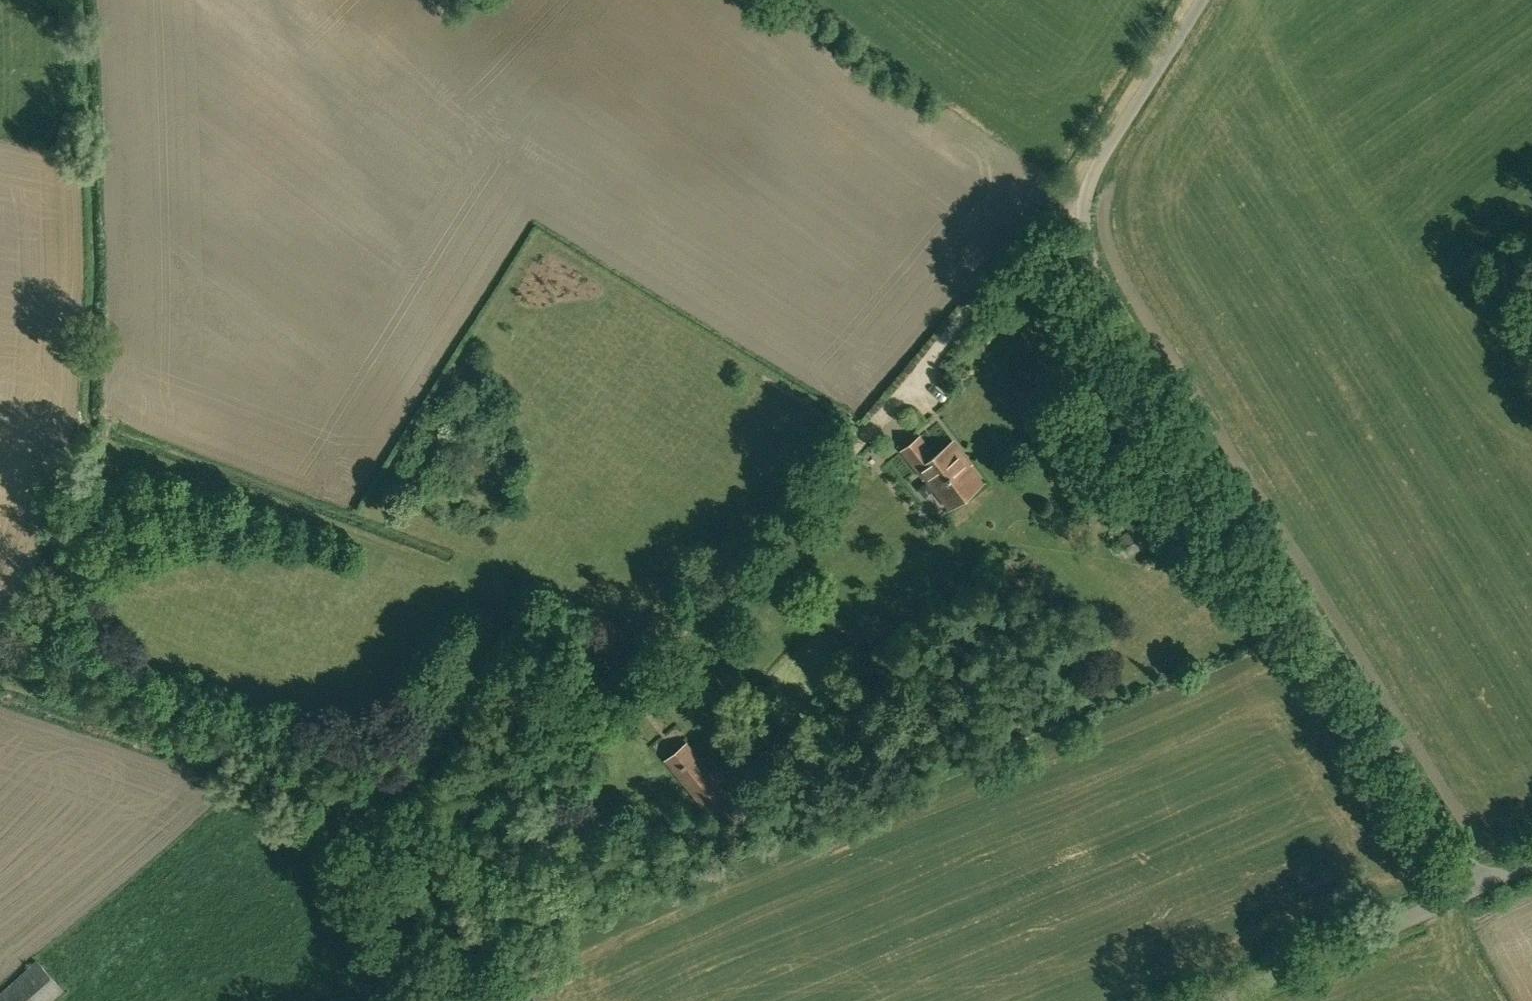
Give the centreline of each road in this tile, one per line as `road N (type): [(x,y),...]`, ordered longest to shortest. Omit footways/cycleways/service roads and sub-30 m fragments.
road 1 (track): [(1088,207),(1037,228),(744,584),(574,710),(499,788),(436,900),(419,1000)]
road 2 (unclassified): [(1481,885),(1171,375),(1092,230),(1086,199),(1097,168),(1204,0)]
road 3 (unclassified): [(1211,1000),(1481,885)]

